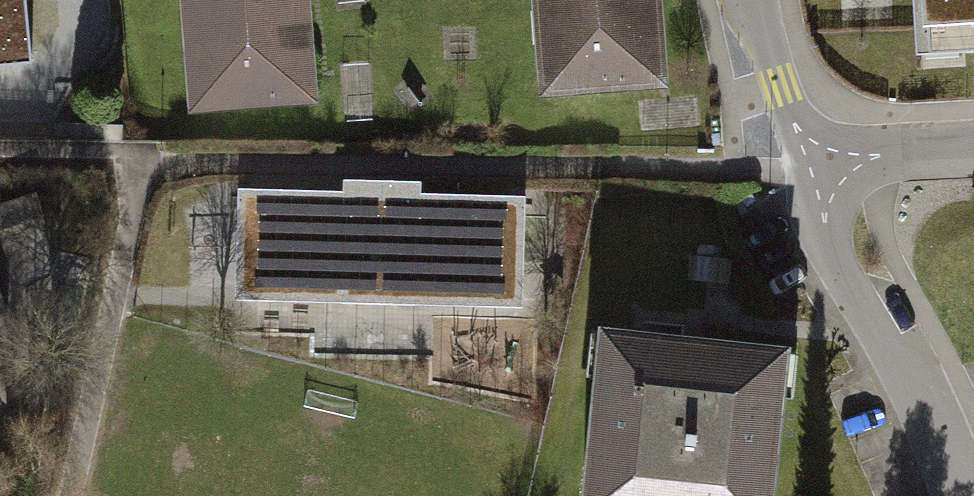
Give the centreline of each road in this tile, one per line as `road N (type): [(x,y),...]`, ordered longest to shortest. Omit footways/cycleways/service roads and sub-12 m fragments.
road 1 (residential): [(801,153),(956,495)]
road 2 (residential): [(801,153),(973,138)]
road 3 (residential): [(757,0),(801,153)]

